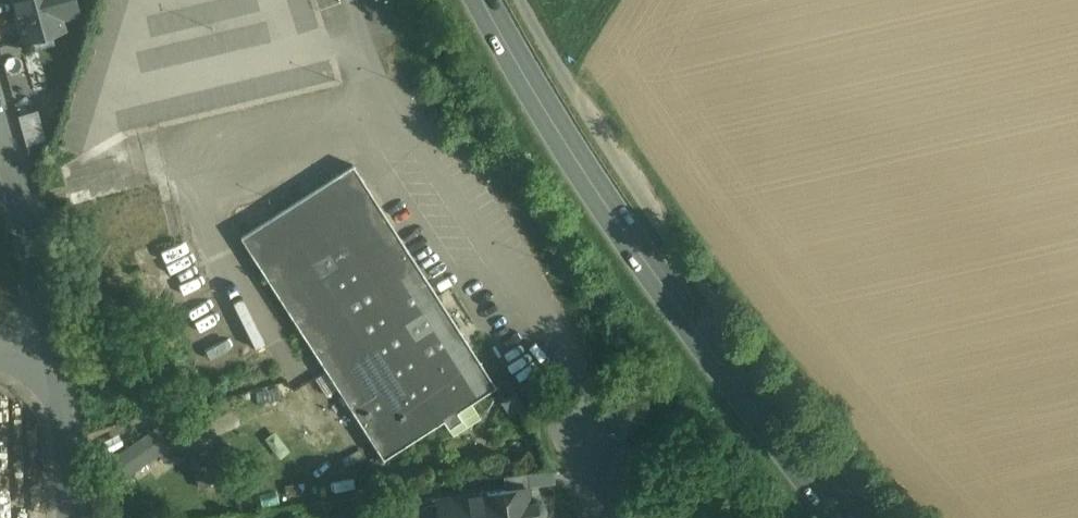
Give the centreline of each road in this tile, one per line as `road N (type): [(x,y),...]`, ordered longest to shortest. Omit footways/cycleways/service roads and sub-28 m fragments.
road 1 (primary): [(487,0),(700,335),(852,517)]
road 2 (residential): [(0,148),(62,362)]
road 3 (residential): [(62,362),(73,517)]

